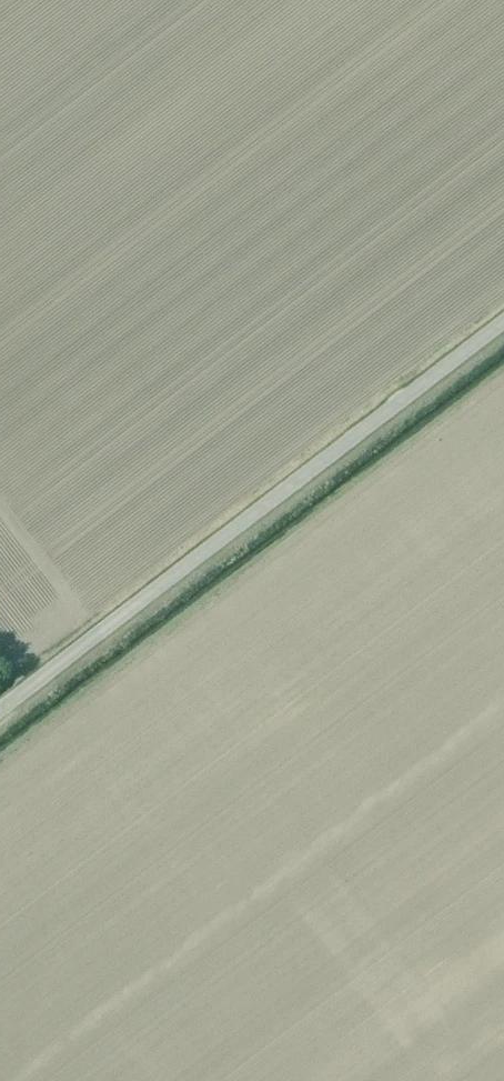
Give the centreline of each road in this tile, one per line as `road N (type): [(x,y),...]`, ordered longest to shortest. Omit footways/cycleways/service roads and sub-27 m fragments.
road 1 (unclassified): [(0,709),(503,324)]

